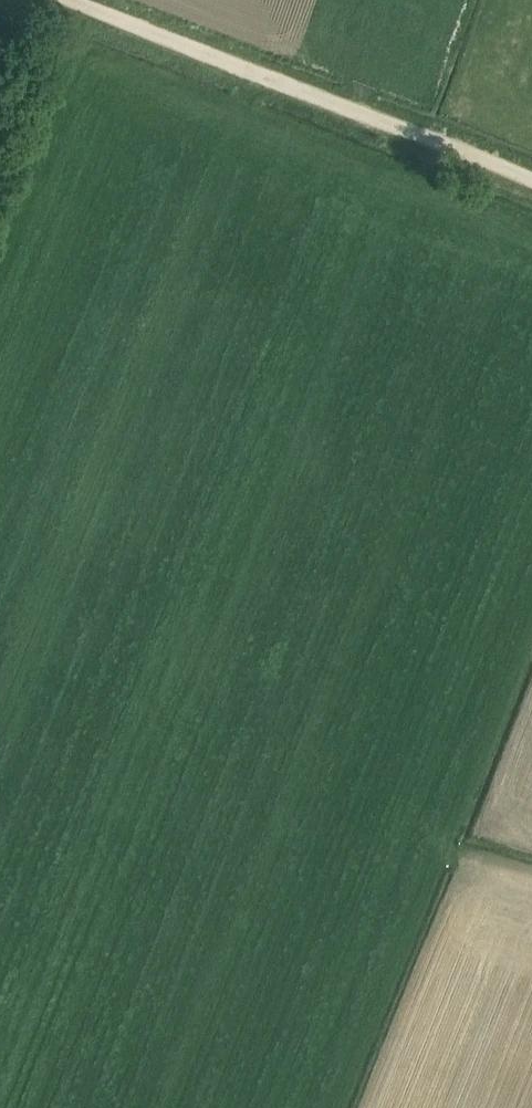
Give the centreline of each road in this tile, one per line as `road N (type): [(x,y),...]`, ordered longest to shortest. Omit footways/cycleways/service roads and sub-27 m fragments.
road 1 (track): [(57,0),(531,181)]

